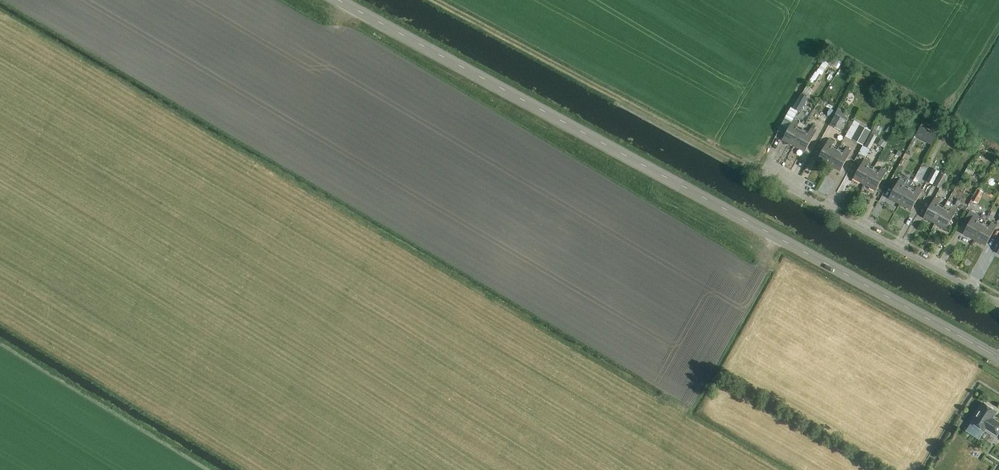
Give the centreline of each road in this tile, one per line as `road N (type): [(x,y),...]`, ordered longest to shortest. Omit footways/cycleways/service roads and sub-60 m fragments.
road 1 (secondary): [(998,358),(336,0)]
road 2 (residential): [(998,304),(761,173)]
road 3 (track): [(0,347),(202,469)]

